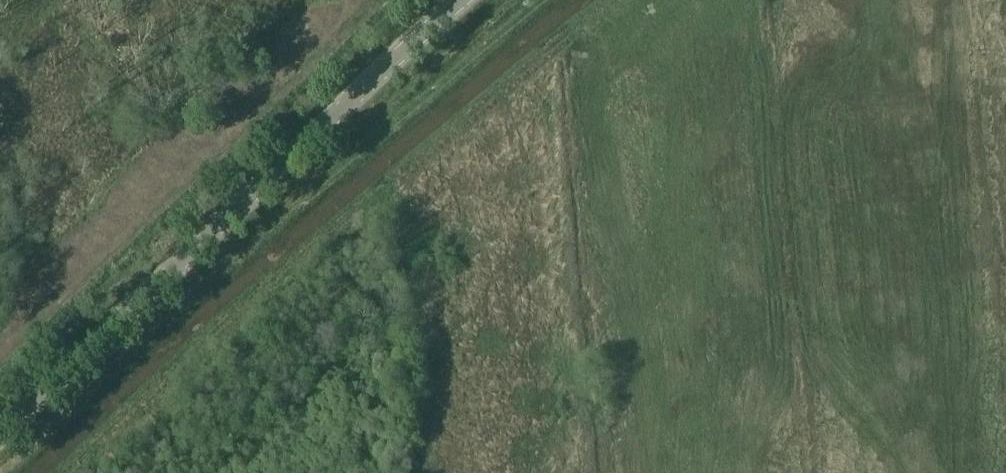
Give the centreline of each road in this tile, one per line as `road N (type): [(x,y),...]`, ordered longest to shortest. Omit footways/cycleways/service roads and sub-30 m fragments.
road 1 (tertiary): [(0,434),(463,0)]

